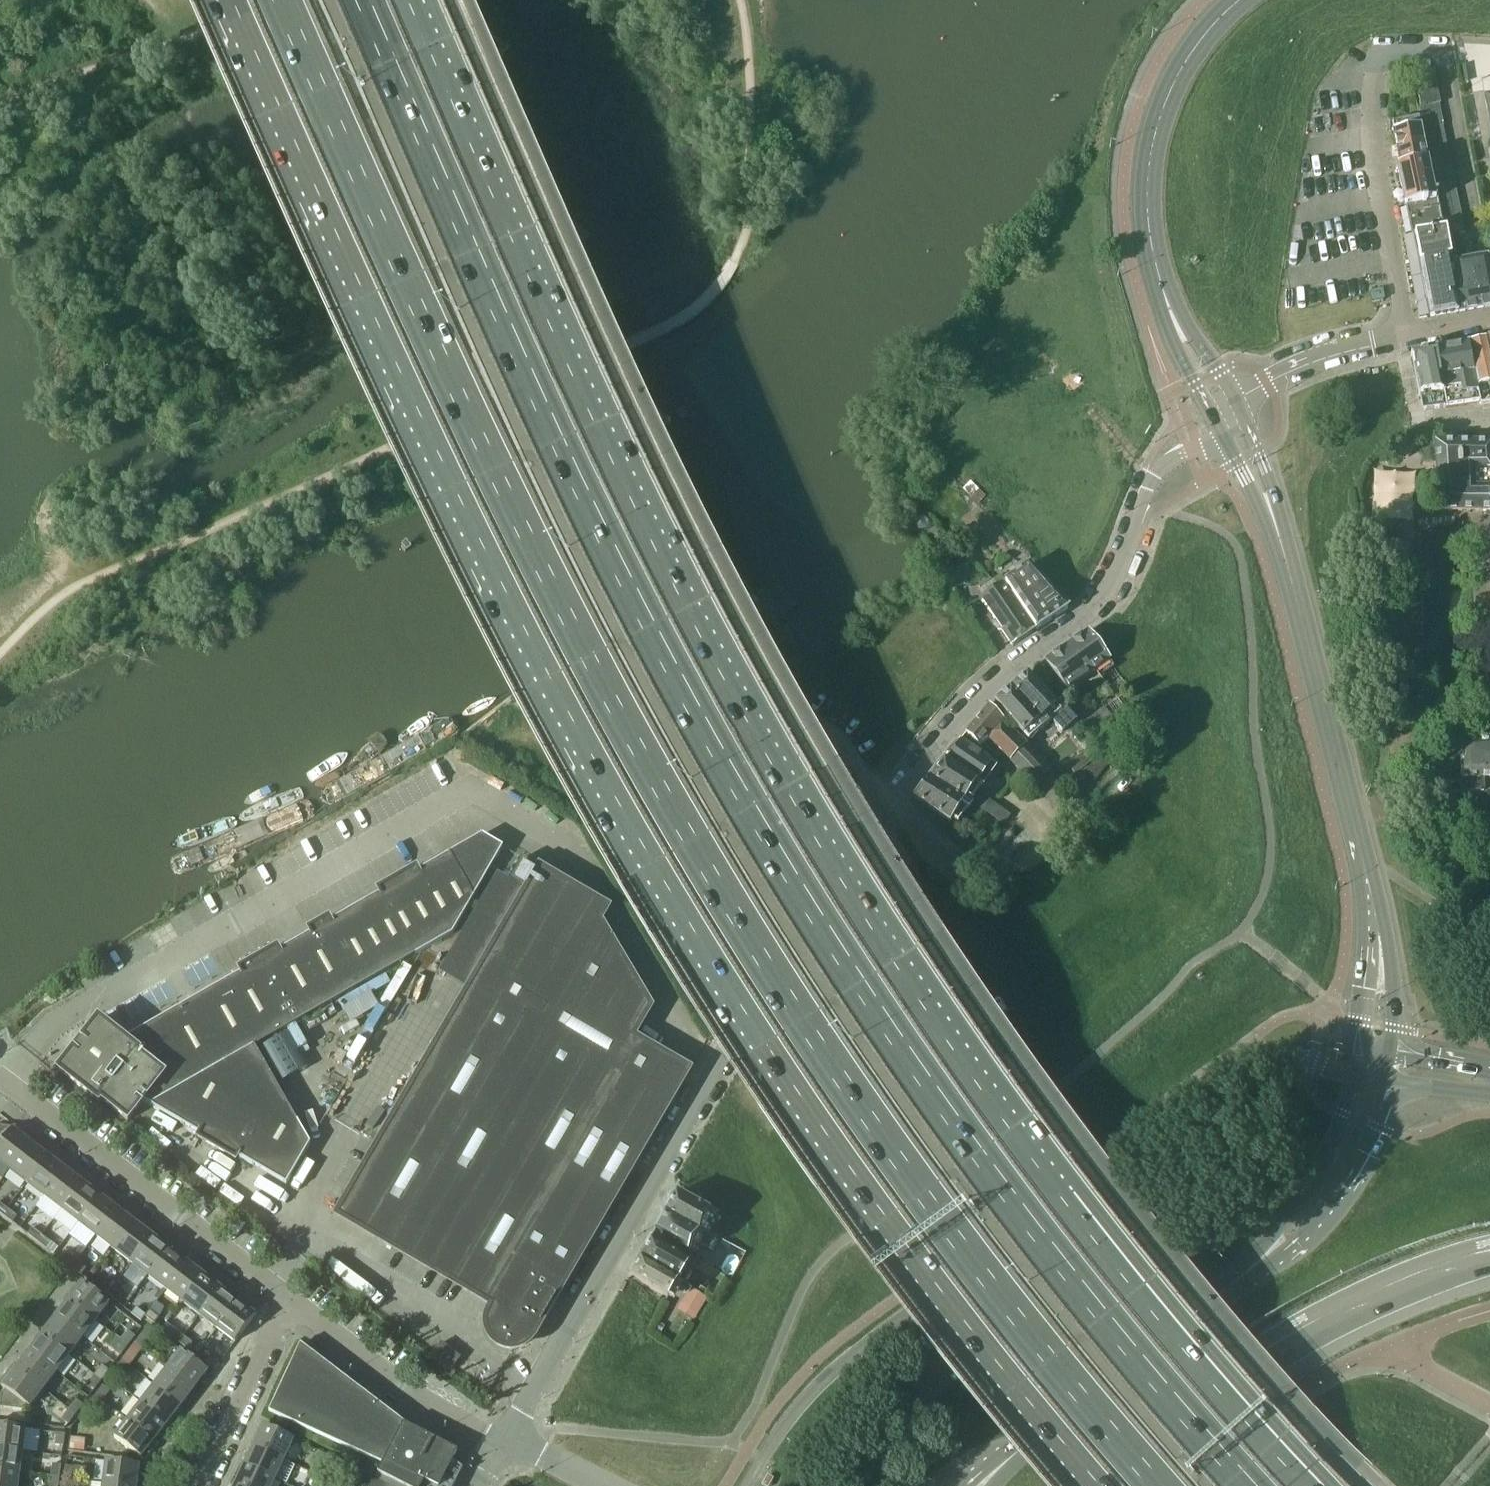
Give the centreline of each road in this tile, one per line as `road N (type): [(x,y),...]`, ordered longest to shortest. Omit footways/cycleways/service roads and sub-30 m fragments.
road 1 (motorway): [(1313,1485),(1123,1266),(995,1094),(800,788),(656,508),(433,0)]
road 2 (motorway): [(1251,1485),(1083,1293),(951,1121),(738,783),(608,529),(377,0)]
road 3 (motorway): [(298,0),(546,558),(696,842),(898,1154),(1029,1332),(1159,1485)]
road 4 (motorway): [(240,0),(499,579),(647,862),(853,1182),(1091,1485)]
road 5 (unclassified): [(7,1082),(53,1023),(471,787),(586,855),(715,1071)]
road 6 (residential): [(715,1071),(894,793),(992,679),(1106,592),(1149,480),(1218,431)]
road 7 (motorway): [(1110,1485),(1298,1347),(1410,1295),(1489,1270)]
road 8 (unclassified): [(501,1439),(715,1071)]
road 9 (residential): [(285,1299),(7,1082)]
road 10 (residential): [(1403,336),(1372,86),(1388,54),(1444,52)]
road 11 (tertiary): [(1232,1278),(1012,1455)]
road 12 (tertiary): [(1238,0),(1210,25),(1163,105),(1149,164),(1151,249)]
road 13 (tertiary): [(1232,1278),(1295,1244),(1334,1204),(1365,1153),(1393,1081)]
road 14 (residential): [(501,1439),(400,1386),(285,1299)]
road 15 (tertiary): [(1397,1052),(1395,973),(1349,806)]
road 16 (tertiary): [(1349,806),(1367,950),(1358,1046)]
road 17 (tertiary): [(1351,1071),(1299,1188),(1232,1278)]
road 18 (tertiary): [(1294,593),(1349,806)]
road 19 (residential): [(200,1485),(285,1299)]
road 20 (tertiary): [(1151,249),(1162,315),(1218,431)]
road 21 (tertiary): [(1294,593),(1264,465),(1240,406)]
road 22 (tertiary): [(1240,406),(1151,249)]
road 23 (tertiary): [(1218,431),(1294,593)]
road 24 (residential): [(1240,406),(1291,372),(1403,336)]
road 25 (residential): [(1489,529),(1479,541),(1489,679)]

